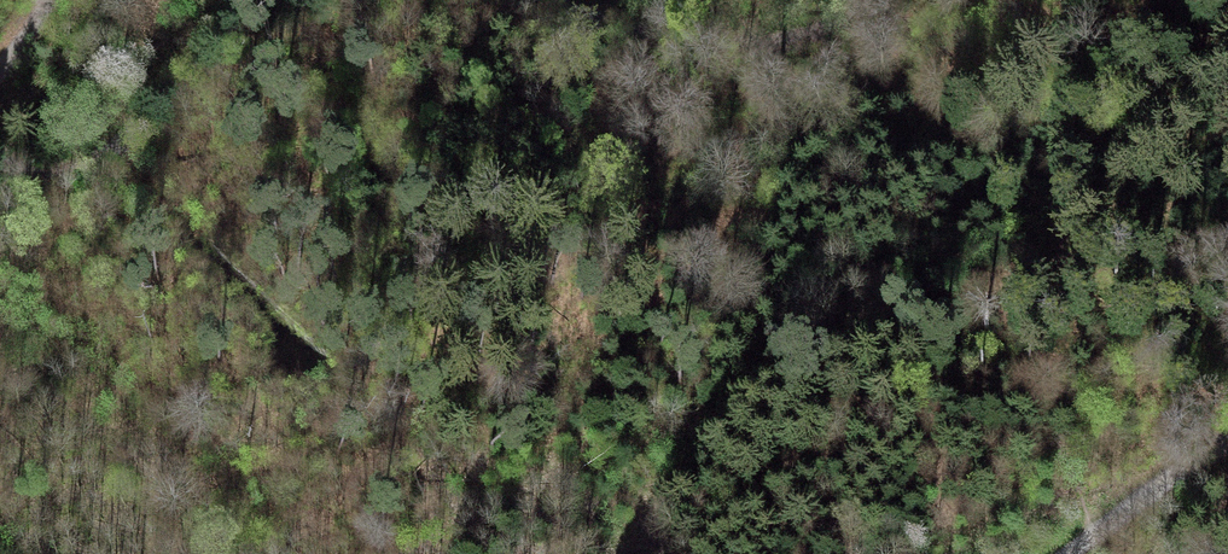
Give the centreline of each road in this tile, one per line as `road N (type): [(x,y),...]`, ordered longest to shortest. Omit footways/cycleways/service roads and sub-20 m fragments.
road 1 (track): [(0,169),(18,179),(49,180),(106,154),(249,0)]
road 2 (track): [(552,0),(657,34),(757,47),(824,27),(855,0)]
road 3 (track): [(1072,553),(1227,440)]

